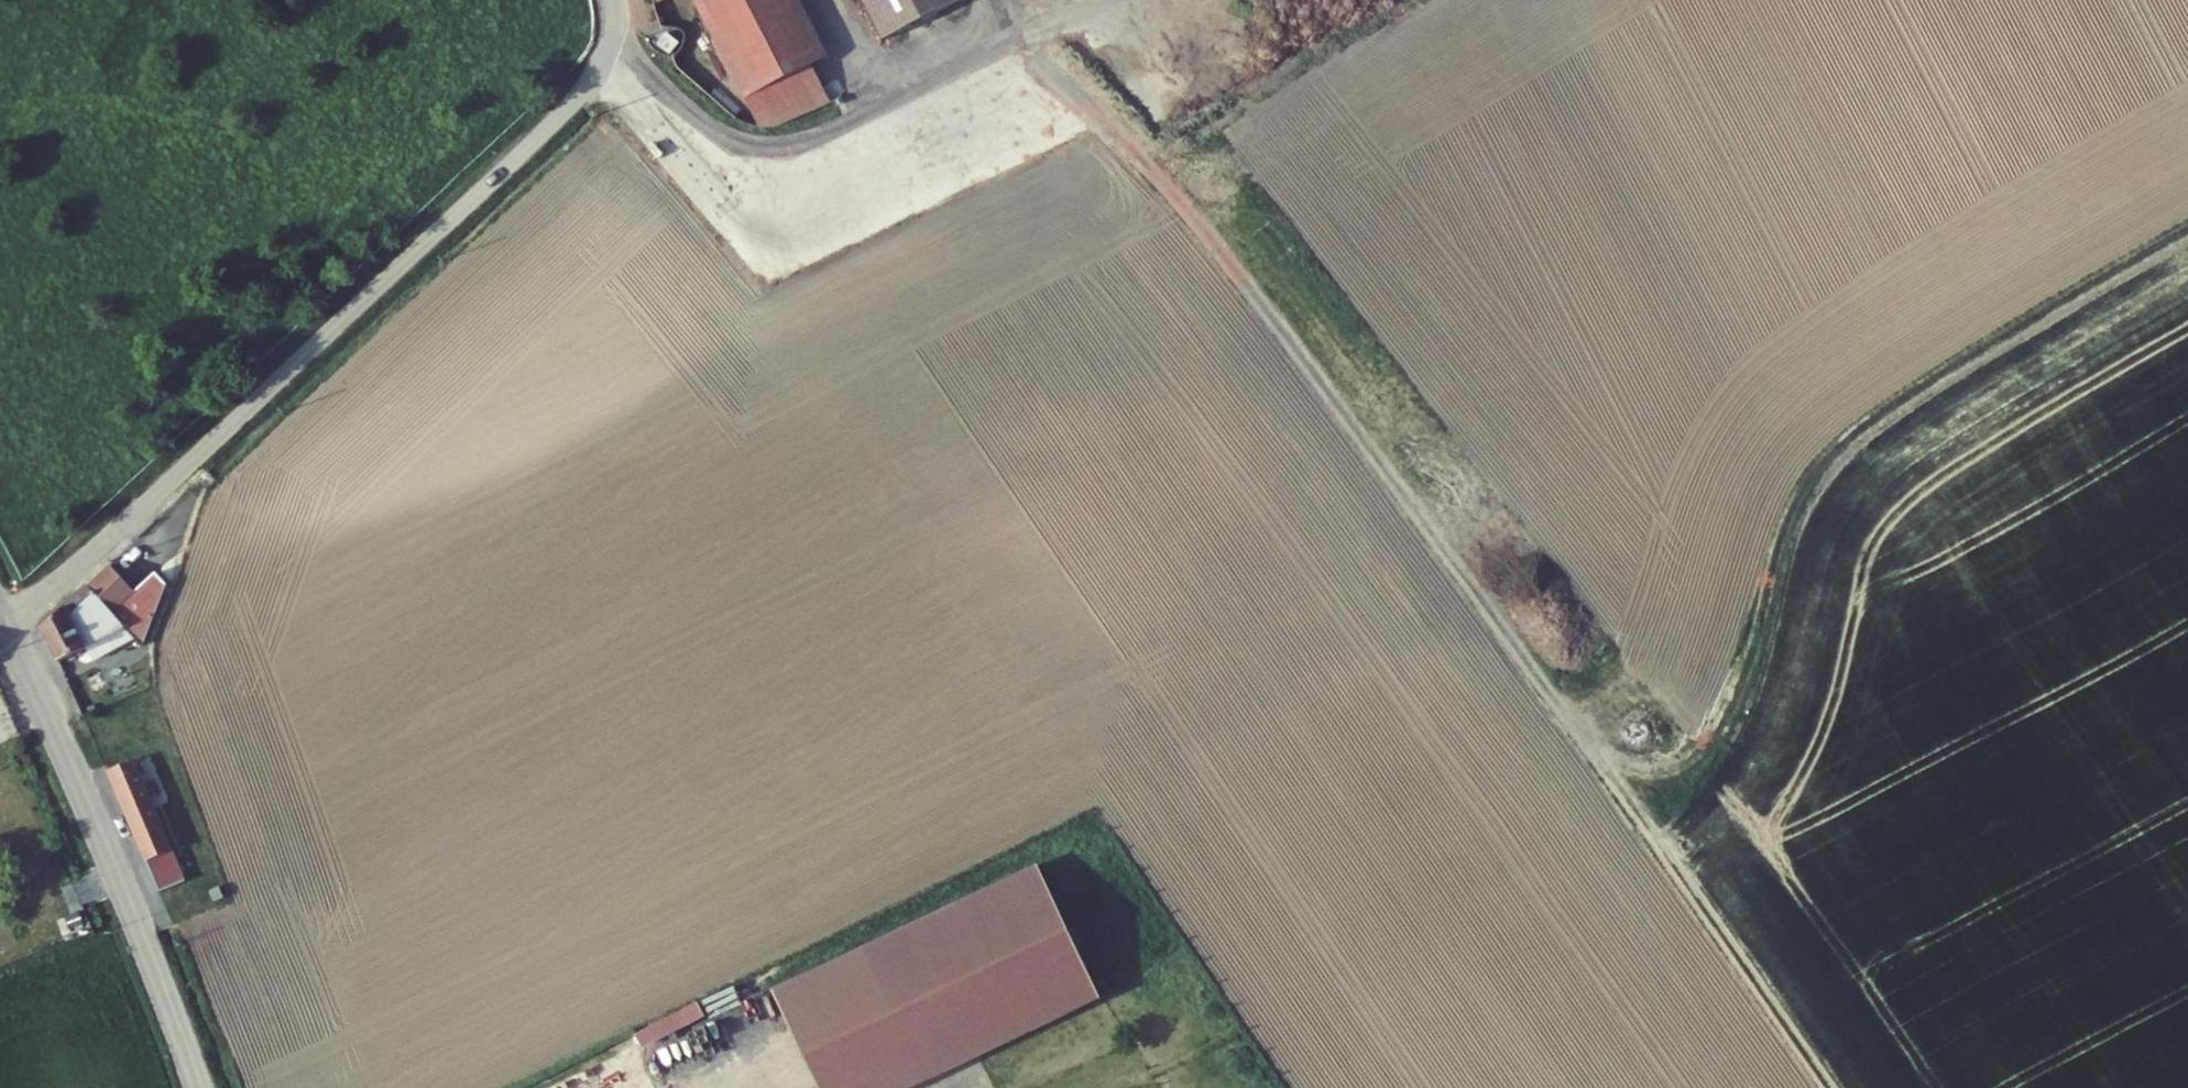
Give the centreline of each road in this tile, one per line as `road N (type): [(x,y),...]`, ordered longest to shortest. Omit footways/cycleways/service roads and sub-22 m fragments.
road 1 (unclassified): [(613,0),(611,46),(538,138),(191,464),(4,624)]
road 2 (tertiary): [(4,624),(108,852),(200,1087)]

